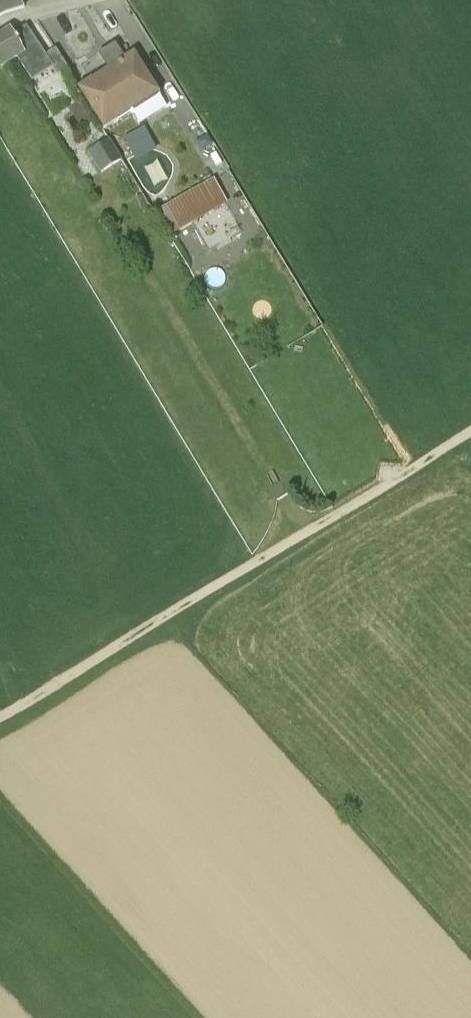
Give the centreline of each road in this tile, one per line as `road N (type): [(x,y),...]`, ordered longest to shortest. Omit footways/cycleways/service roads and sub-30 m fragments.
road 1 (track): [(0,721),(470,442)]

